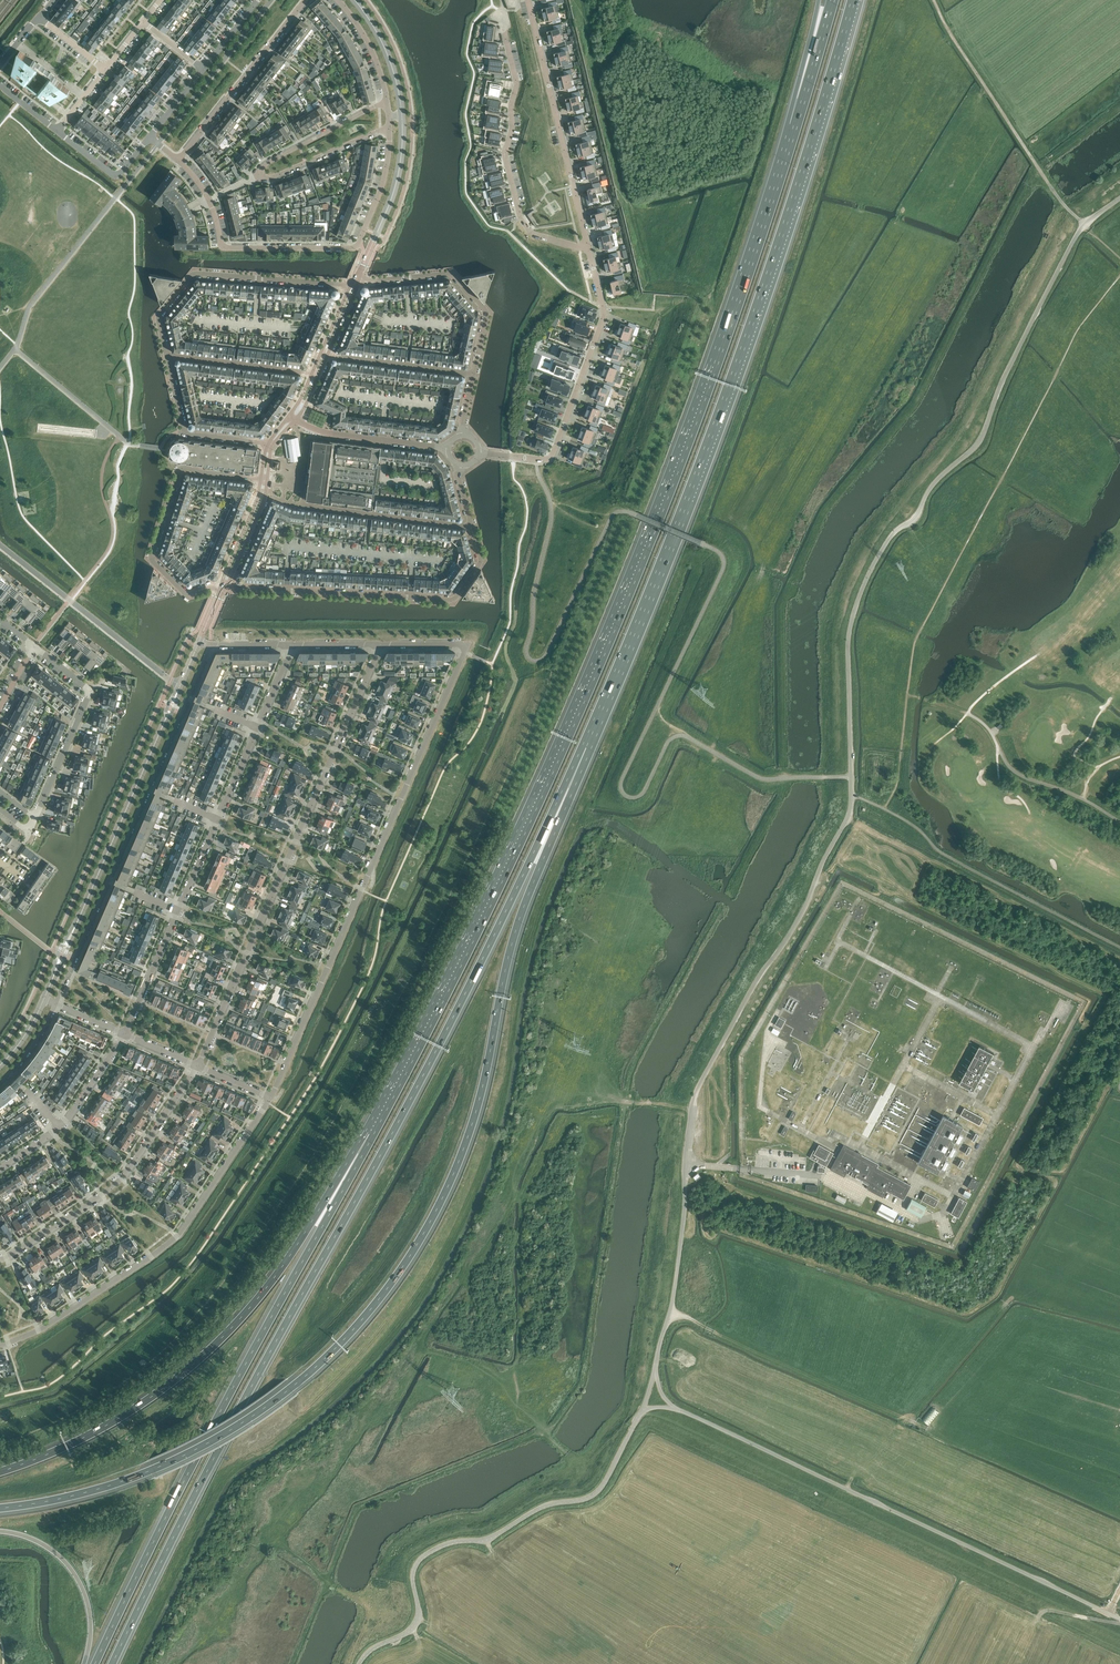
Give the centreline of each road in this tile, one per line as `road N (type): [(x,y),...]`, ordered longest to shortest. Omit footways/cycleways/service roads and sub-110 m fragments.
road 1 (unclassified): [(655,1372),(672,1307),(694,1100),(851,815),(848,643),(861,592),(896,530),(982,438),(1078,234),(1119,198)]
road 2 (motorway): [(794,125),(624,598),(482,914),(370,1133)]
road 3 (motorway): [(0,1508),(137,1476),(224,1434),(309,1373),(381,1296),(438,1208),(468,1136),(514,936),(586,747)]
road 4 (motorway): [(113,1663),(438,1048),(586,747)]
road 5 (motorway): [(586,747),(776,263),(853,0)]
road 6 (motorway): [(370,1133),(94,1663)]
road 7 (residential): [(271,1097),(465,647),(379,644)]
road 8 (motorway): [(370,1133),(270,1281),(214,1345),(124,1414),(0,1471)]
road 9 (unclassified): [(1119,1619),(673,1407)]
road 10 (residential): [(197,1066),(379,644)]
road 11 (unclassified): [(360,1663),(415,1625),(413,1576),(424,1556),(491,1537),(548,1505),(594,1495),(642,1410)]
road 12 (residential): [(56,1004),(211,643)]
road 13 (residential): [(0,1345),(42,1329),(180,1233),(271,1097)]
road 14 (residential): [(179,159),(198,177),(223,246),(359,248),(381,188),(389,130)]
road 15 (residential): [(472,527),(481,562),(453,599),(223,587)]
road 16 (residential): [(589,248),(605,314),(554,453),(544,460),(478,453)]
road 17 (residential): [(386,102),(268,162),(258,175),(275,176),(389,130)]
road 18 (residential): [(589,248),(538,235),(521,217),(505,153),(517,83),(499,13)]
road 19 (residential): [(0,1259),(123,1176),(197,1066)]
road 20 (secondary): [(181,687),(70,937)]
road 21 (residential): [(264,477),(181,470),(151,558),(186,593),(223,587)]
road 22 (residential): [(357,282),(194,275),(158,318),(169,356)]
road 23 (residential): [(528,0),(589,248)]
road 24 (residential): [(181,687),(0,545)]
road 25 (residential): [(263,492),(293,504),(472,527)]
road 26 (residential): [(37,819),(90,691),(33,646)]
road 27 (residential): [(357,282),(450,274),(488,313),(475,375)]
road 28 (residential): [(179,159),(307,0)]
road 29 (track): [(934,0),(1039,169)]
road 30 (motorway): [(0,1531),(47,1547),(74,1573),(91,1615),(84,1663)]
road 31 (secondary): [(357,282),(394,192),(403,115)]
road 32 (residential): [(169,356),(184,430),(271,443)]
road 33 (residential): [(292,417),(327,433),(449,449)]
road 34 (residential): [(325,352),(475,375)]
road 35 (residential): [(315,378),(169,356)]
road 36 (residential): [(125,1035),(179,910)]
road 37 (motorway): [(833,0),(794,125)]
road 38 (motorway): [(818,0),(794,125)]
road 39 (secondary): [(403,115),(388,55),(355,0)]
road 40 (residential): [(60,131),(120,176),(151,138)]

